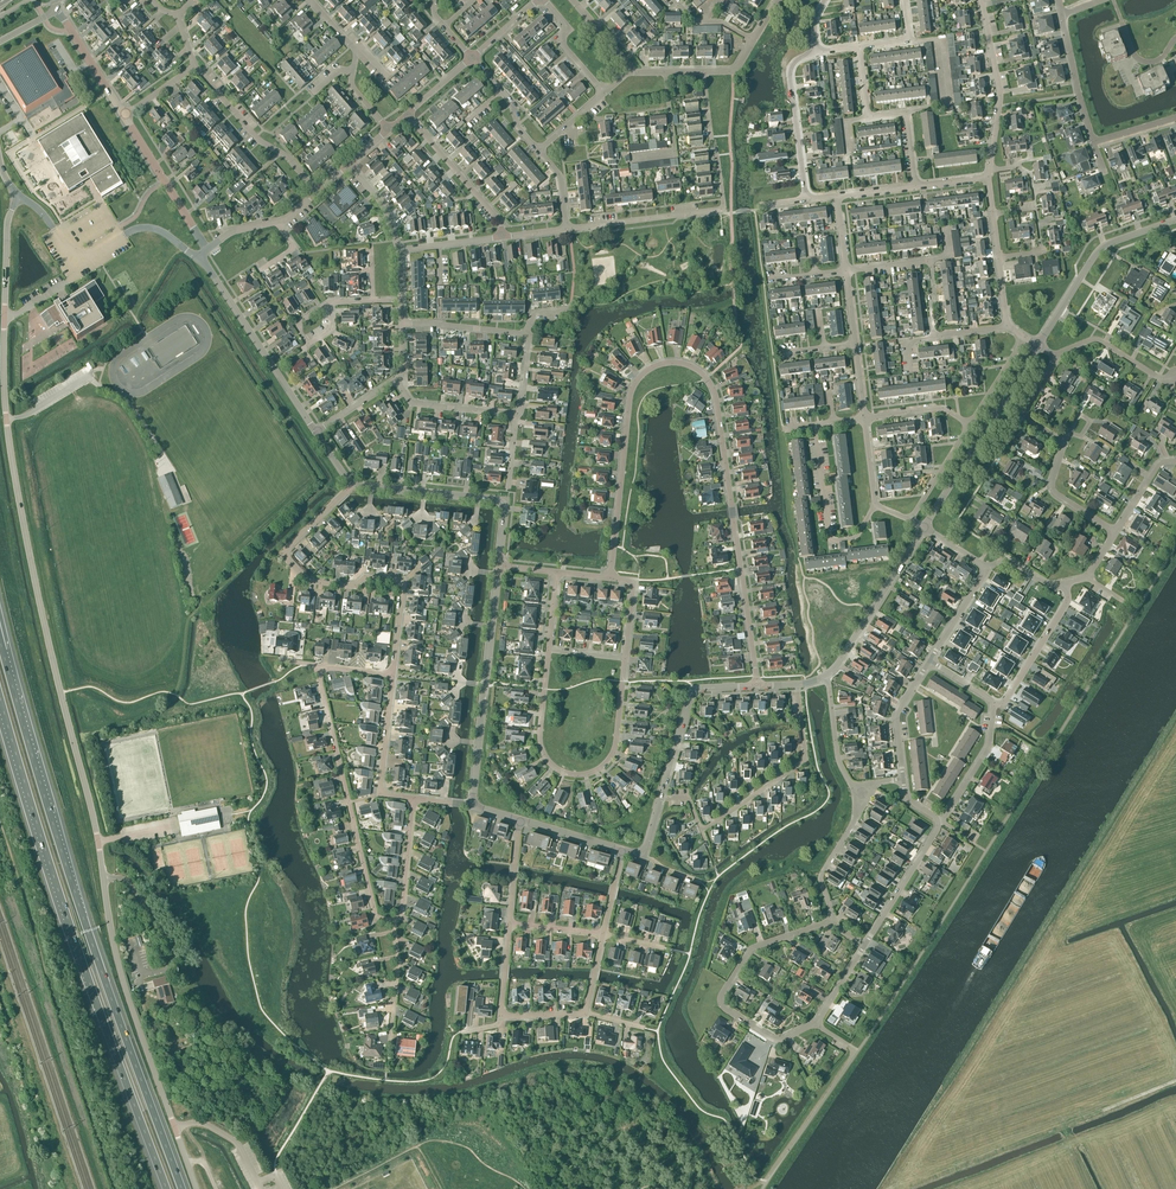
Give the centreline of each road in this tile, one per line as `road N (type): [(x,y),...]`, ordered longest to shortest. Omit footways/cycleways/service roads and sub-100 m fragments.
road 1 (unclassified): [(196,1188),(120,967),(20,504),(3,364),(7,221),(19,195),(0,163)]
road 2 (motorway): [(181,1188),(81,910),(13,690)]
road 3 (motorway): [(0,699),(70,926),(166,1188)]
road 4 (residential): [(610,578),(630,397),(651,368),(688,364),(712,388),(732,506)]
road 5 (residential): [(393,675),(403,582),(307,581),(281,553),(353,482)]
road 6 (residential): [(625,658),(613,757),(599,771),(574,776),(551,765),(540,740),(548,650)]
road 7 (residential): [(392,921),(374,910),(316,666)]
road 8 (residential): [(796,685),(802,764),(705,829),(688,799),(662,799)]
road 9 (tertiary): [(472,806),(499,566)]
road 10 (tertiary): [(316,432),(196,258),(207,250)]
road 11 (tertiary): [(923,528),(1037,345)]
road 12 (residential): [(566,229),(724,210),(717,154)]
road 13 (tertiary): [(499,566),(505,510),(498,500),(353,482)]
road 14 (tertiary): [(1037,345),(1097,251),(1175,219)]
road 15 (residential): [(757,687),(732,506)]
road 16 (tertiary): [(825,677),(923,528)]
road 17 (residential): [(317,192),(194,66)]
road 18 (tertiary): [(662,799),(694,691),(757,687)]
road 19 (residential): [(816,425),(831,538),(856,536),(875,507)]
road 20 (residential): [(980,0),(1000,95),(990,171)]
road 21 (residential): [(807,199),(790,71),(815,52)]
road 22 (residential): [(406,115),(500,222),(502,238)]
road 23 (tertiary): [(207,250),(124,116)]
road 24 (residential): [(414,799),(380,795),(393,675)]
road 25 (residential): [(721,1004),(753,948),(830,920)]
road 26 (residential): [(1066,584),(1063,608),(1007,697),(993,705)]
road 27 (residential): [(865,944),(941,822)]
road 28 (residential): [(830,920),(822,872),(852,826),(852,787)]
road 29 (residential): [(907,114),(947,106),(940,39),(909,40)]
road 30 (residential): [(1175,375),(1168,383),(1097,341),(1055,355)]
road 31 (residential): [(846,271),(949,258),(945,228)]
road 32 (residential): [(911,372),(907,342),(1007,328)]
road 33 (residential): [(941,822),(990,744),(993,705)]
road 34 (residential): [(514,415),(411,403),(396,380)]
road 35 (residential): [(1062,15),(1093,142)]
road 36 (residential): [(401,324),(530,335)]
road 37 (residential): [(903,780),(899,711),(930,662)]
road 38 (tertiary): [(124,116),(55,10)]
road 39 (residential): [(414,799),(403,907),(392,921)]
road 40 (residential): [(1116,533),(1052,490),(1065,444)]
road 41 (residential): [(390,1044),(398,966),(392,921)]
road 42 (residential): [(665,73),(674,152),(631,158)]
road 43 (residential): [(603,93),(559,43),(567,29),(542,0)]

